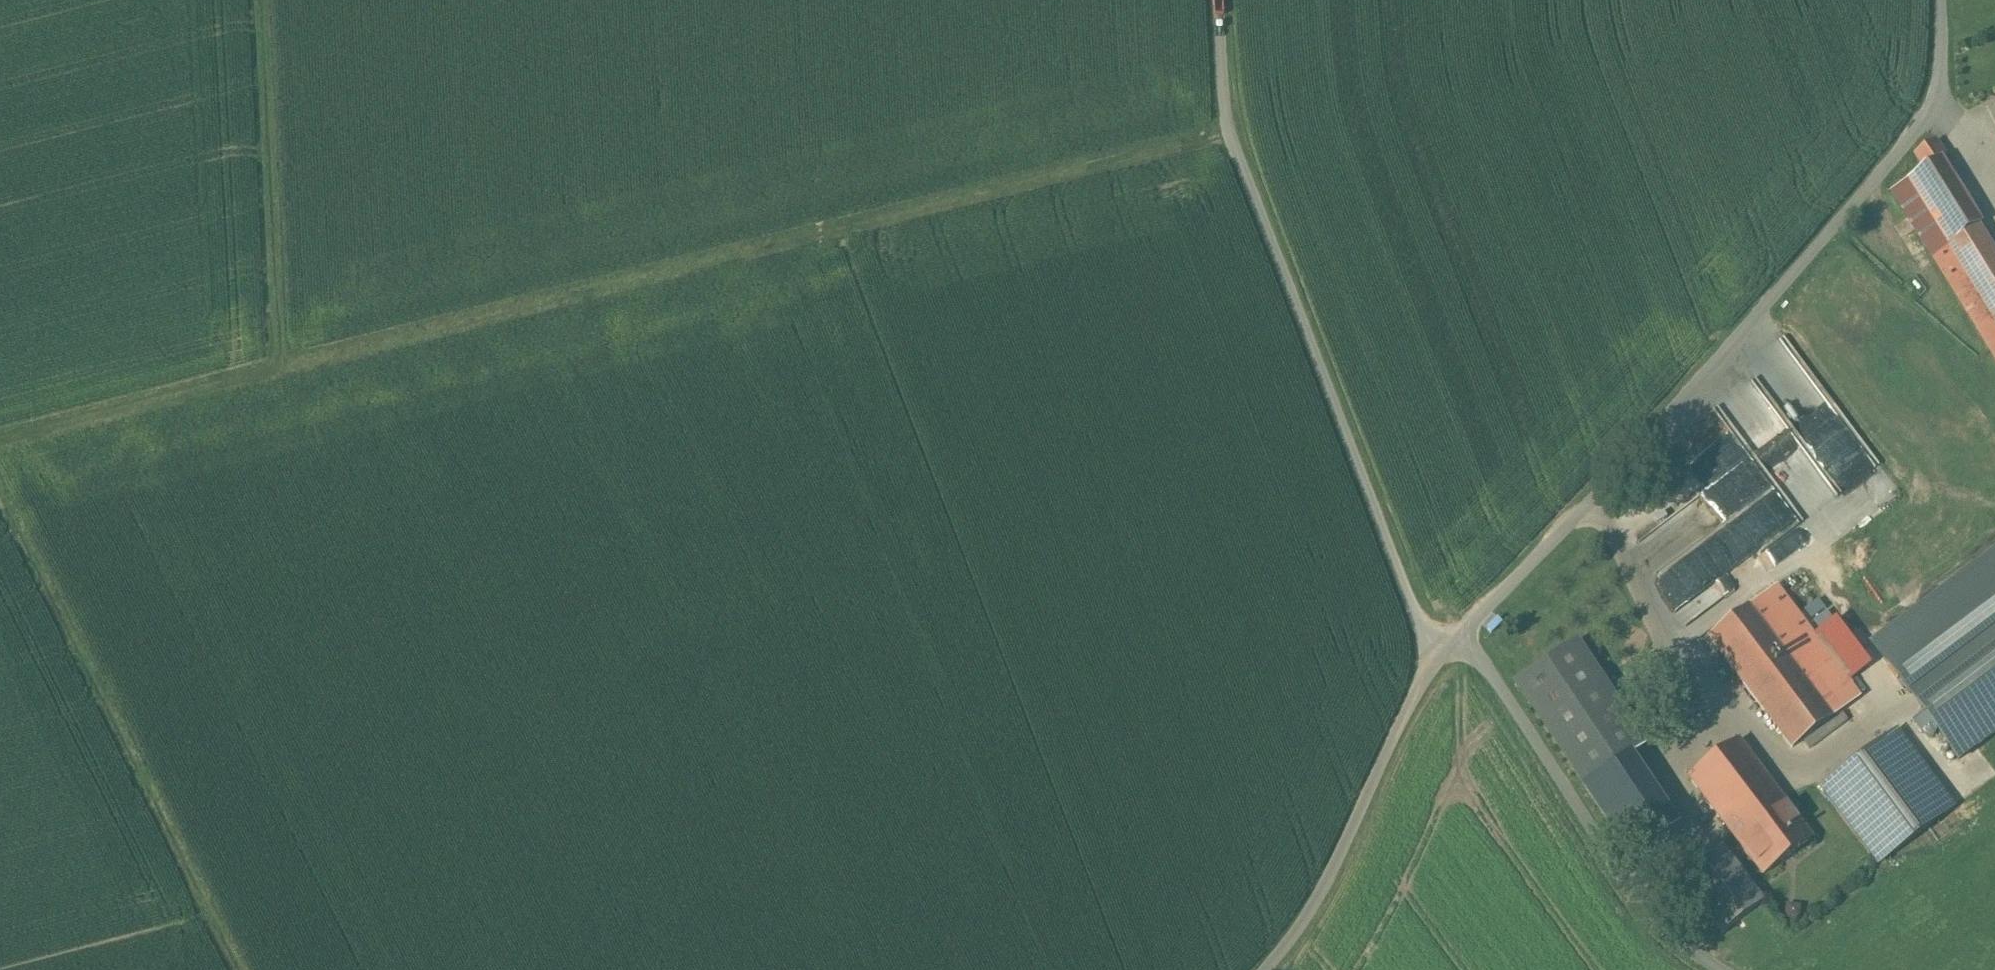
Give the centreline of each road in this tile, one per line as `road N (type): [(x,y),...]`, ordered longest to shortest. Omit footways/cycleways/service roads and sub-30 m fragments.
road 1 (track): [(1225,131),(0,443)]
road 2 (unclassified): [(1462,635),(1877,167),(1934,79),(1933,0)]
road 3 (unclassified): [(1437,663),(1225,131),(1219,0)]
road 4 (unclassified): [(1462,635),(1649,930),(1708,969)]
road 5 (unclassified): [(1263,969),(1308,920),(1419,684),(1437,663)]

